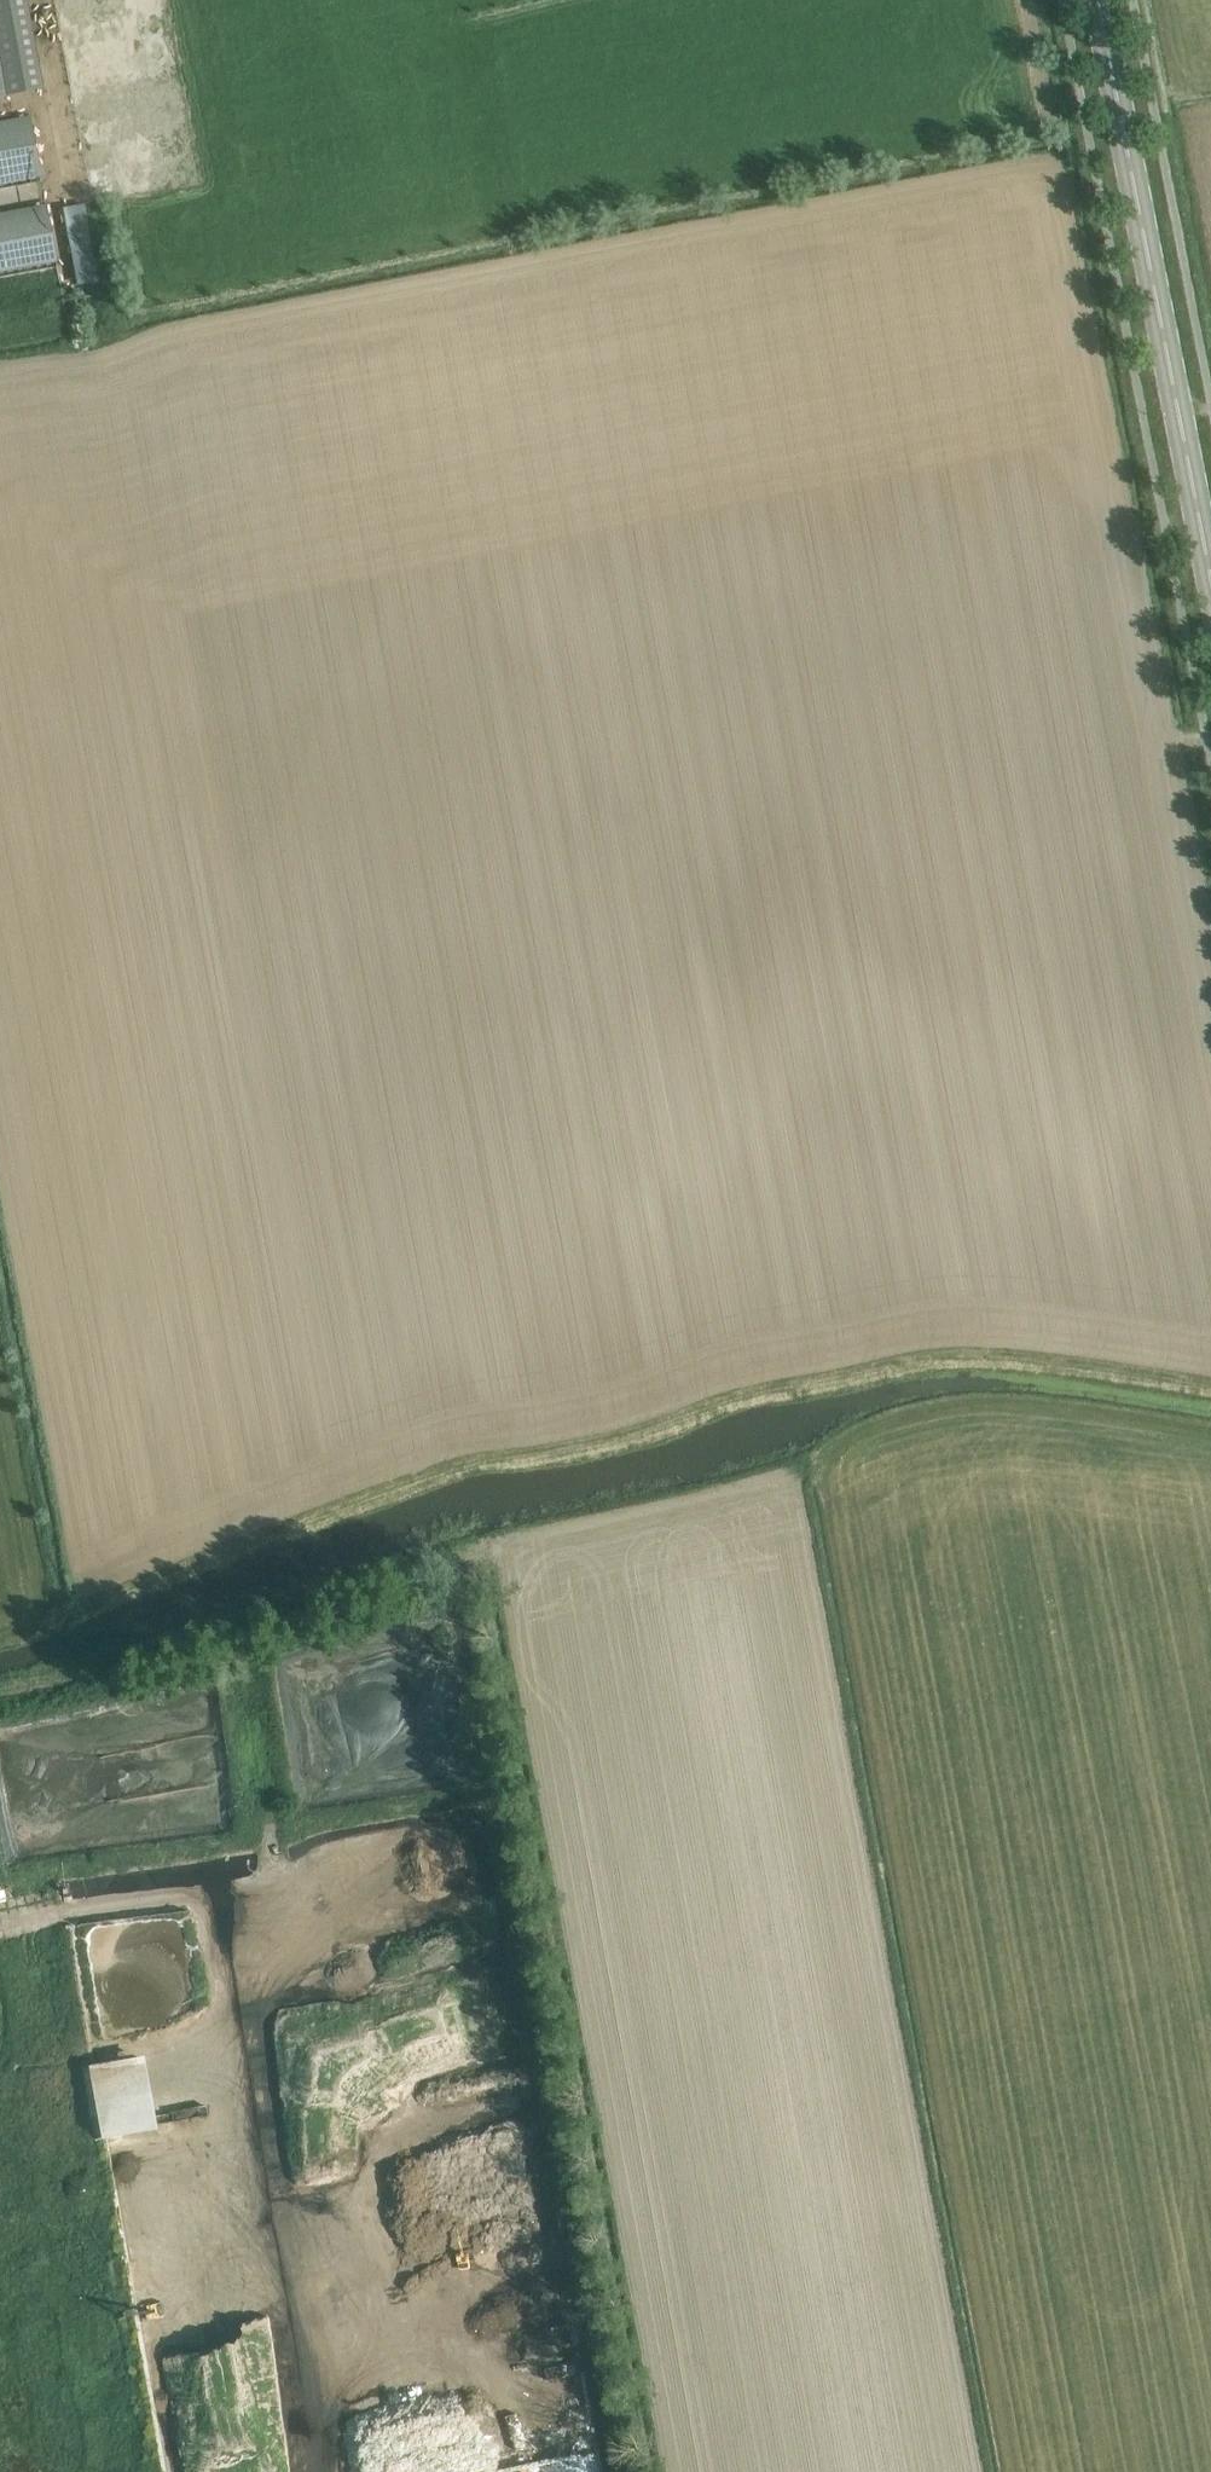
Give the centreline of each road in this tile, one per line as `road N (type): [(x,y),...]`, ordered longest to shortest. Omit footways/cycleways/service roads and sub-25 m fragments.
road 1 (tertiary): [(1210,582),(1099,0)]

